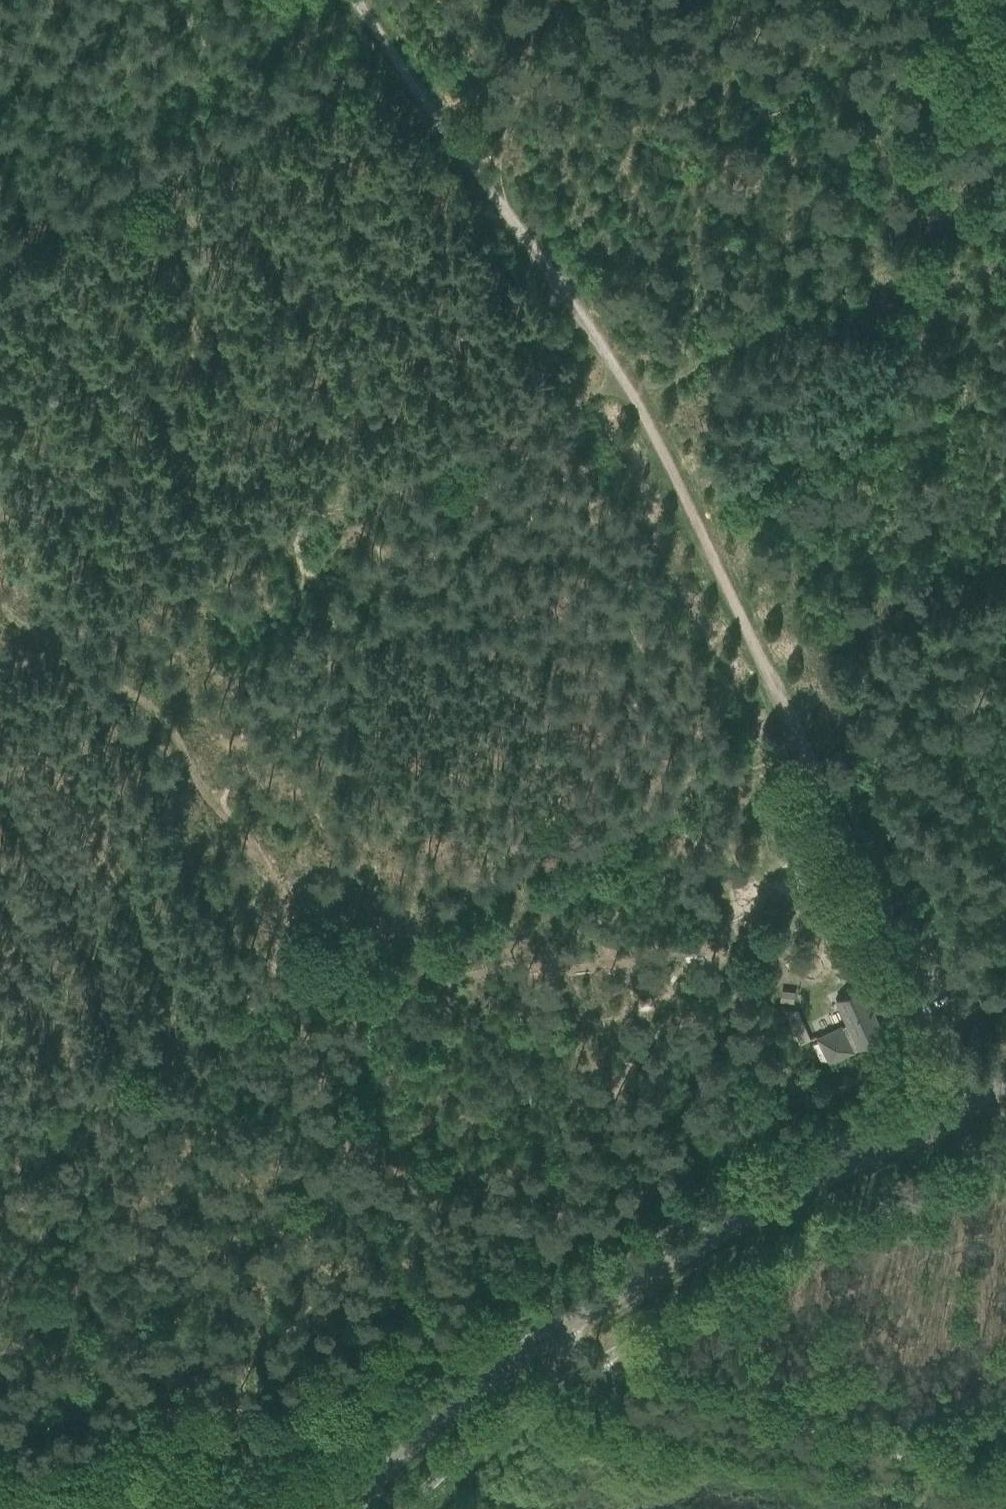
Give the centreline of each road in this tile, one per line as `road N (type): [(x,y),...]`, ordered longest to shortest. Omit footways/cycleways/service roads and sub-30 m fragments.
road 1 (track): [(794,729),(0,1122)]
road 2 (track): [(621,386),(438,455),(0,672)]
road 3 (tertiary): [(556,1329),(813,1180),(1005,1089)]
road 4 (unclassified): [(1005,1493),(664,1390),(593,1364),(556,1329)]
road 5 (track): [(349,0),(621,386)]
road 6 (track): [(367,25),(0,218)]
road 7 (track): [(794,729),(621,386)]
road 8 (track): [(363,1485),(0,1472)]
road 9 (tertiary): [(346,1508),(417,1430),(556,1329)]

